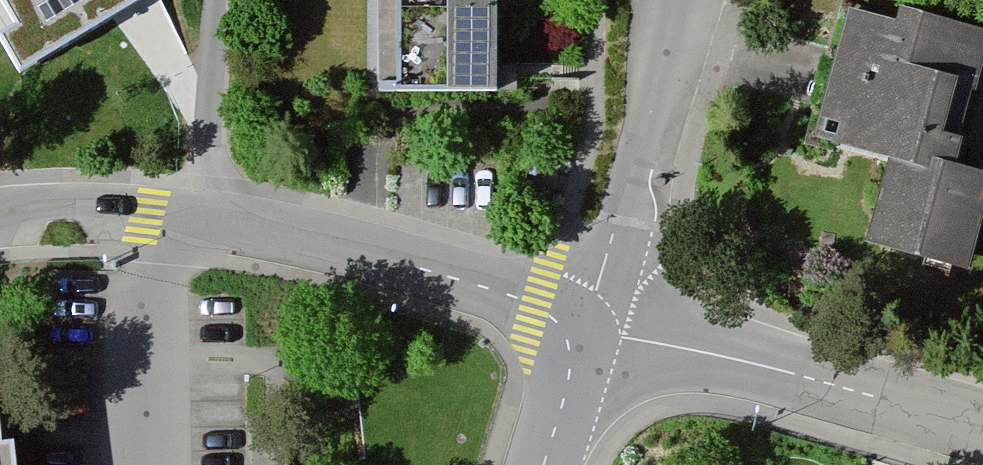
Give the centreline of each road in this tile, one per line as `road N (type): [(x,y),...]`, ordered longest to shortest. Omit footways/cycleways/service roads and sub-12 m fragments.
road 1 (residential): [(189,219),(598,314)]
road 2 (residential): [(598,314),(982,421)]
road 3 (residential): [(189,219),(167,264),(157,464)]
road 4 (residential): [(598,314),(639,84)]
road 5 (residential): [(189,219),(204,179),(216,0)]
road 6 (residential): [(0,217),(63,209),(189,219)]
road 7 (residential): [(551,464),(598,314)]

